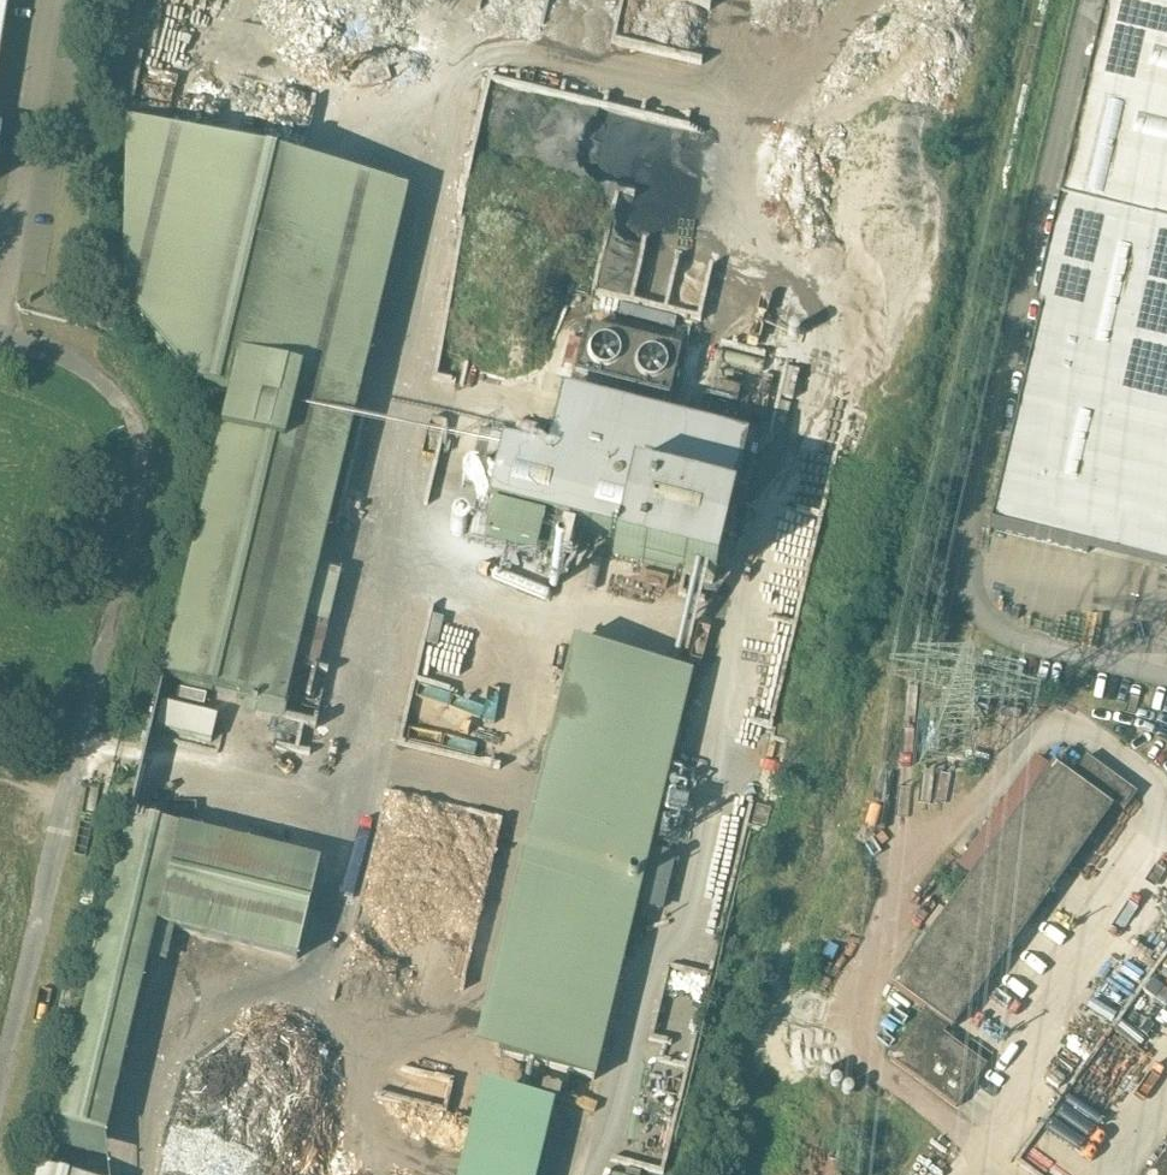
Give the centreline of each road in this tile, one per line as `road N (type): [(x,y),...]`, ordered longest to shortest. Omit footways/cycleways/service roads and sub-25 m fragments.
road 1 (unclassified): [(93,702),(0,1108)]

